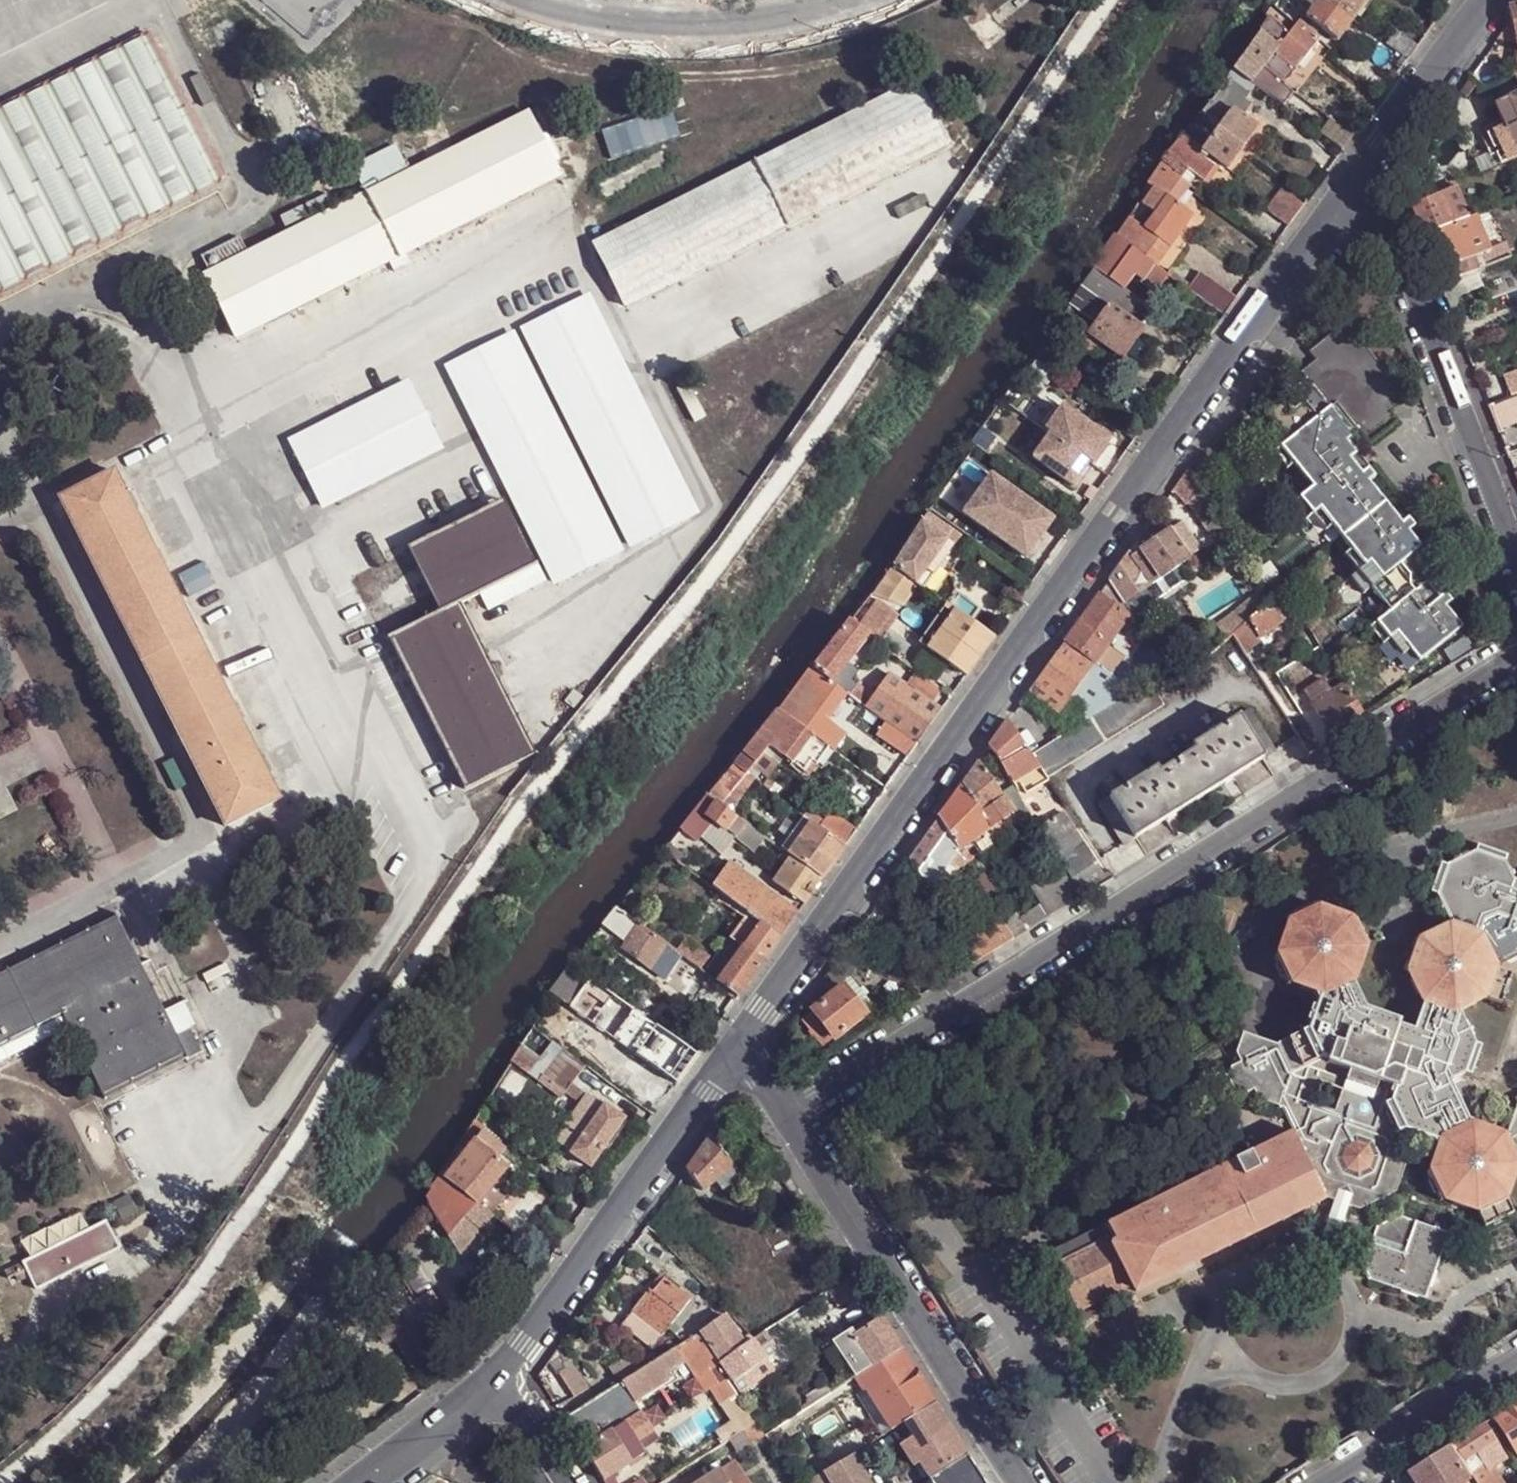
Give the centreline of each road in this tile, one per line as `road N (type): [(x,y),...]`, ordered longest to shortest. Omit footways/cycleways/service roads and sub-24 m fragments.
road 1 (residential): [(1365,174),(740,1049)]
road 2 (residential): [(794,1115),(1516,666)]
road 3 (residential): [(794,1115),(1024,1482)]
road 4 (residential): [(494,1383),(740,1049)]
road 5 (residential): [(1365,174),(1516,551)]
road 6 (unclassified): [(850,0),(690,25),(623,22),(535,0)]
road 7 (residential): [(1490,0),(1365,174)]
road 8 (residential): [(1516,1371),(1335,1482)]
road 9 (residential): [(361,1482),(494,1383)]
road 10 (residential): [(494,1383),(563,1482)]

